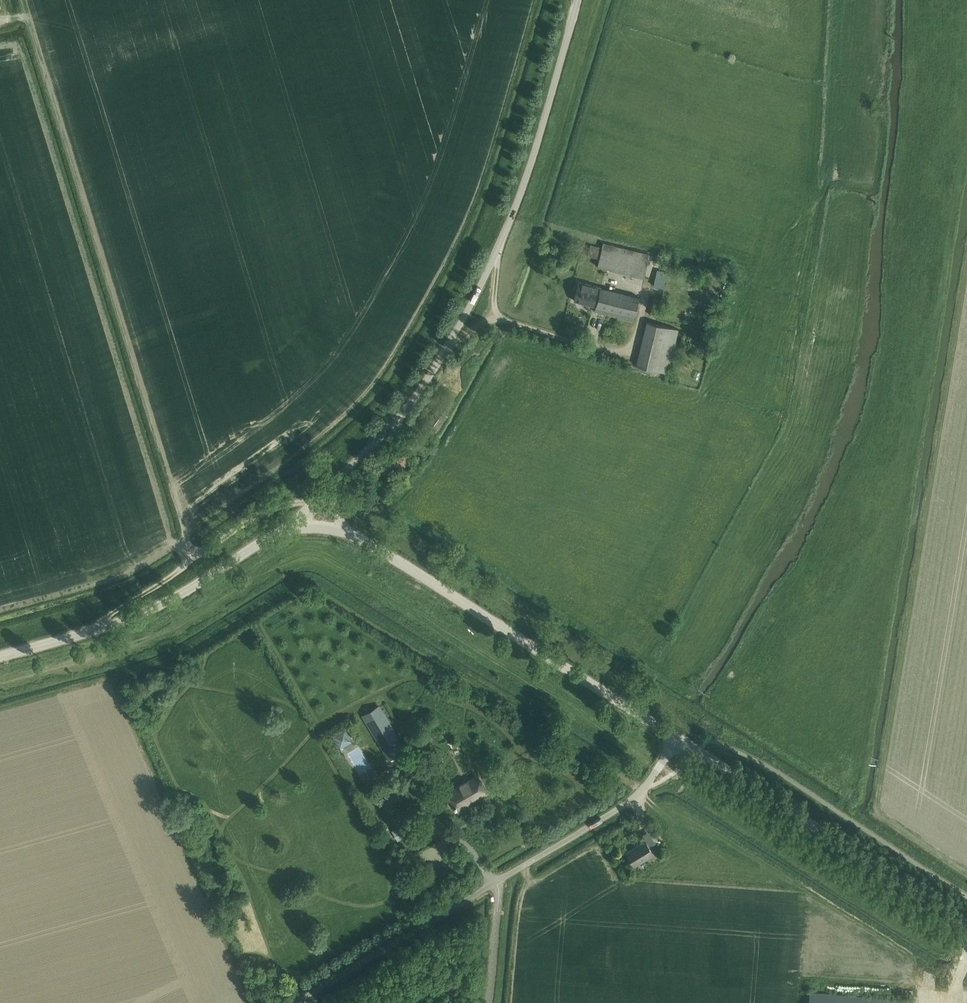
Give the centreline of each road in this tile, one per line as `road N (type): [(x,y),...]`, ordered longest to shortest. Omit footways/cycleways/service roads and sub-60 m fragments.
road 1 (track): [(194,559),(22,0)]
road 2 (unclassified): [(338,479),(403,414),(496,254),(578,0)]
road 3 (unclassified): [(291,1002),(616,810),(681,741)]
road 4 (tertiary): [(681,741),(351,534)]
road 5 (tertiary): [(699,752),(966,922)]
road 6 (tertiary): [(0,656),(147,612),(279,530)]
road 7 (track): [(95,630),(262,514),(312,503)]

